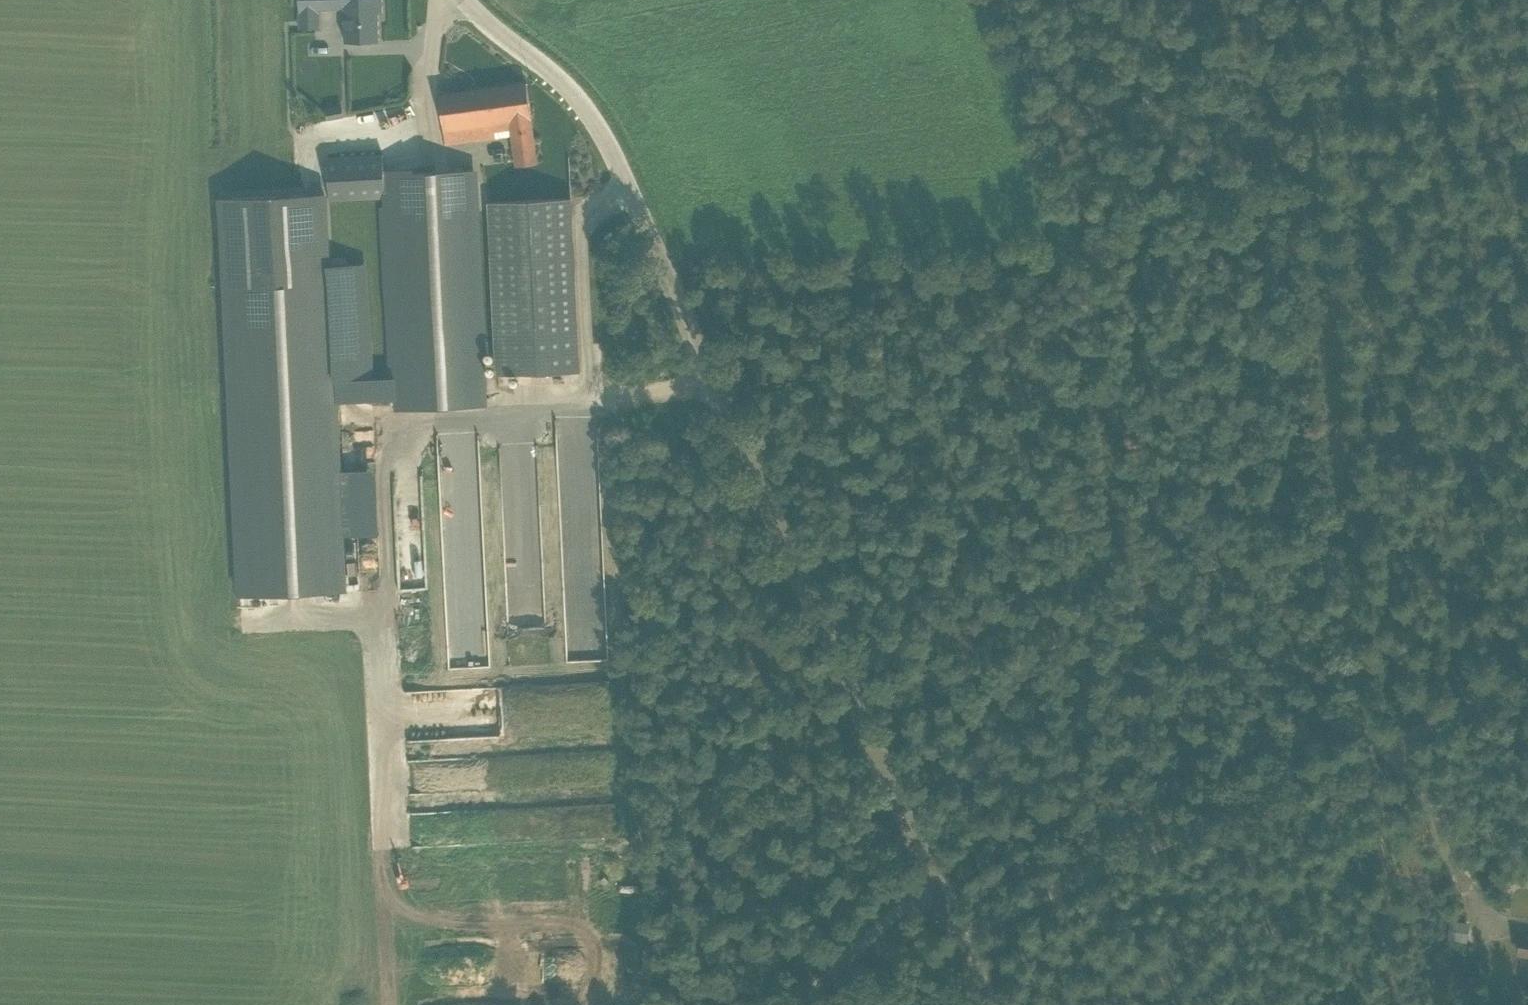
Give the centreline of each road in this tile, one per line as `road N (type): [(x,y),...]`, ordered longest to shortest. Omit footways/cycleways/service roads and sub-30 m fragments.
road 1 (unclassified): [(936,880),(612,145),(572,90),(467,0)]
road 2 (unclassified): [(959,929),(1527,682)]
road 3 (unclassified): [(790,1004),(936,880)]

